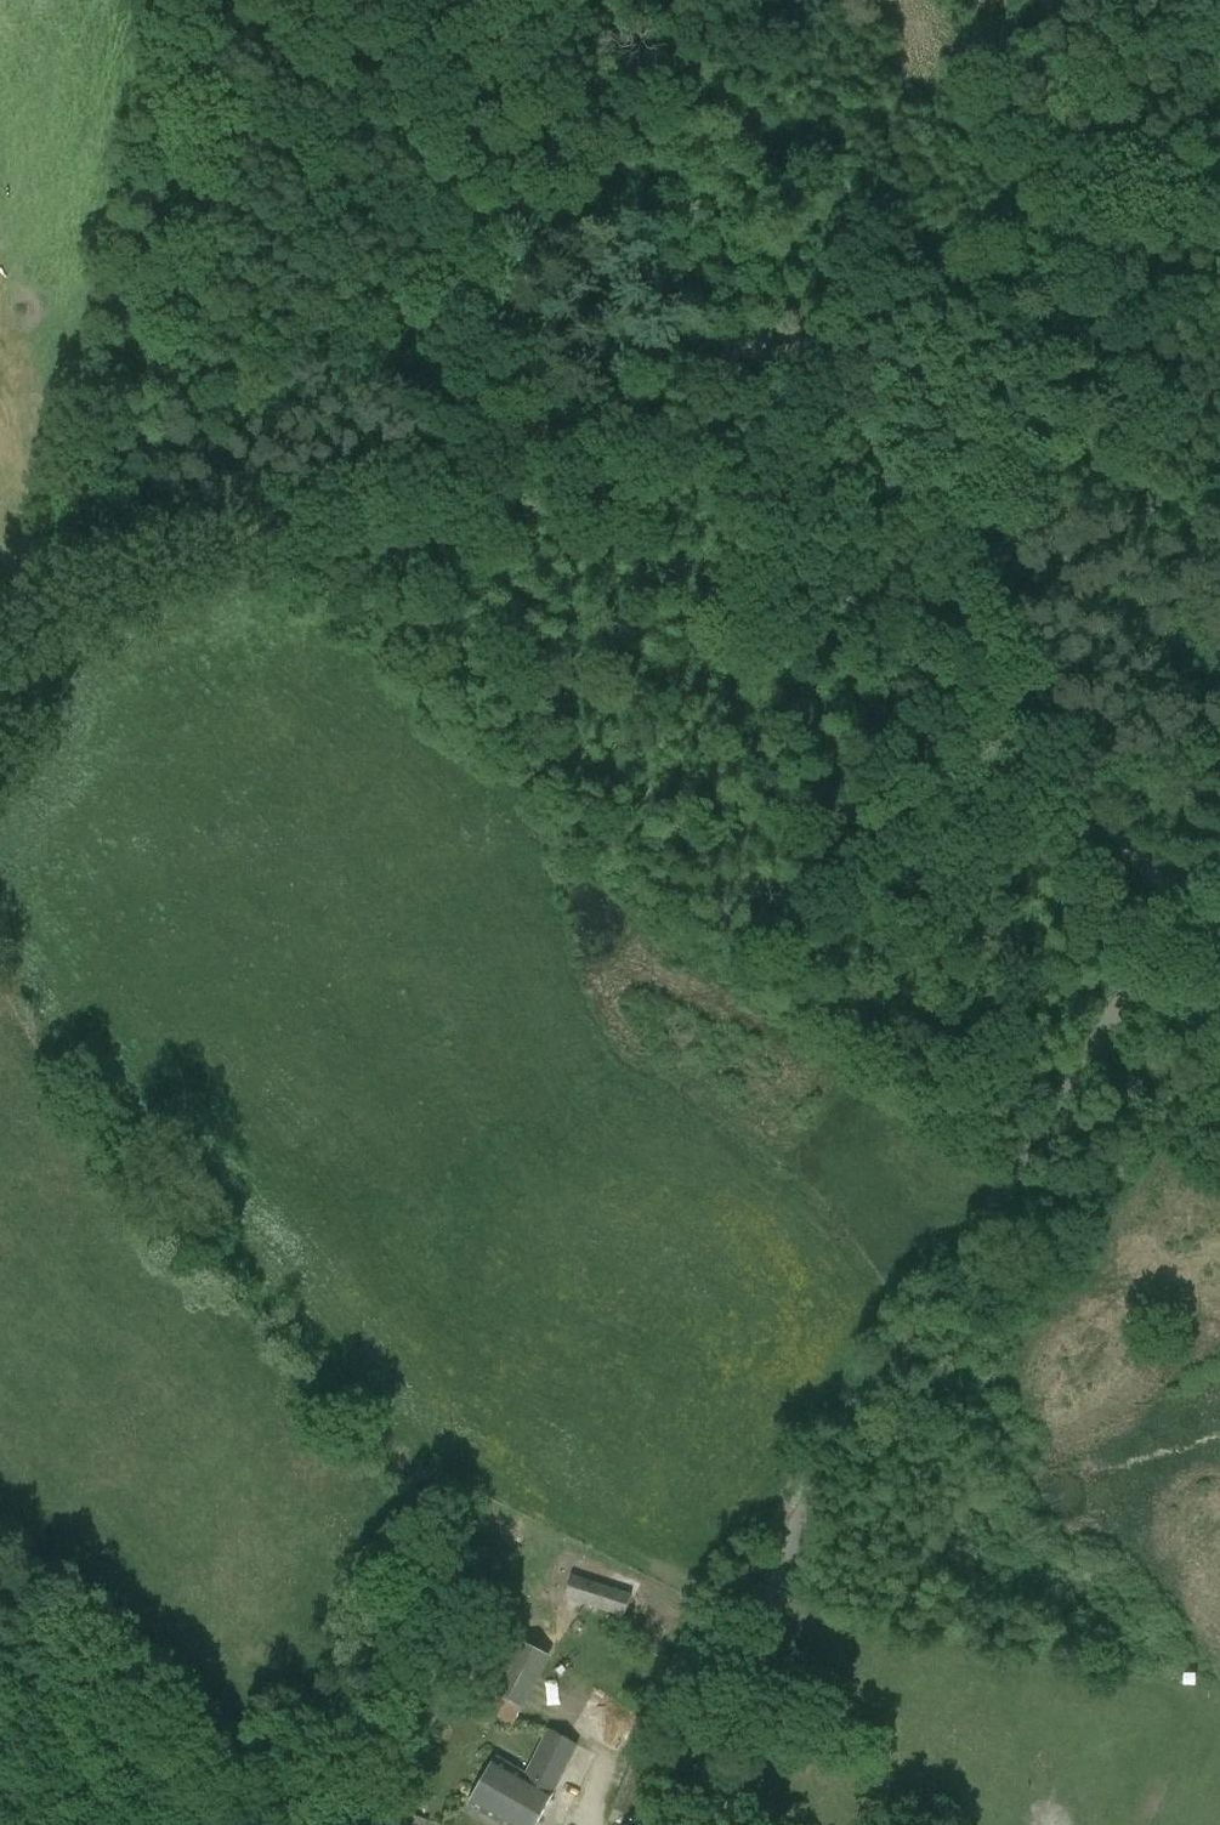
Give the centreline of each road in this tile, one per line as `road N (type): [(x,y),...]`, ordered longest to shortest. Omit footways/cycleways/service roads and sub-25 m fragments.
road 1 (unclassified): [(730,1824),(784,1572),(843,1439),(1219,851)]

